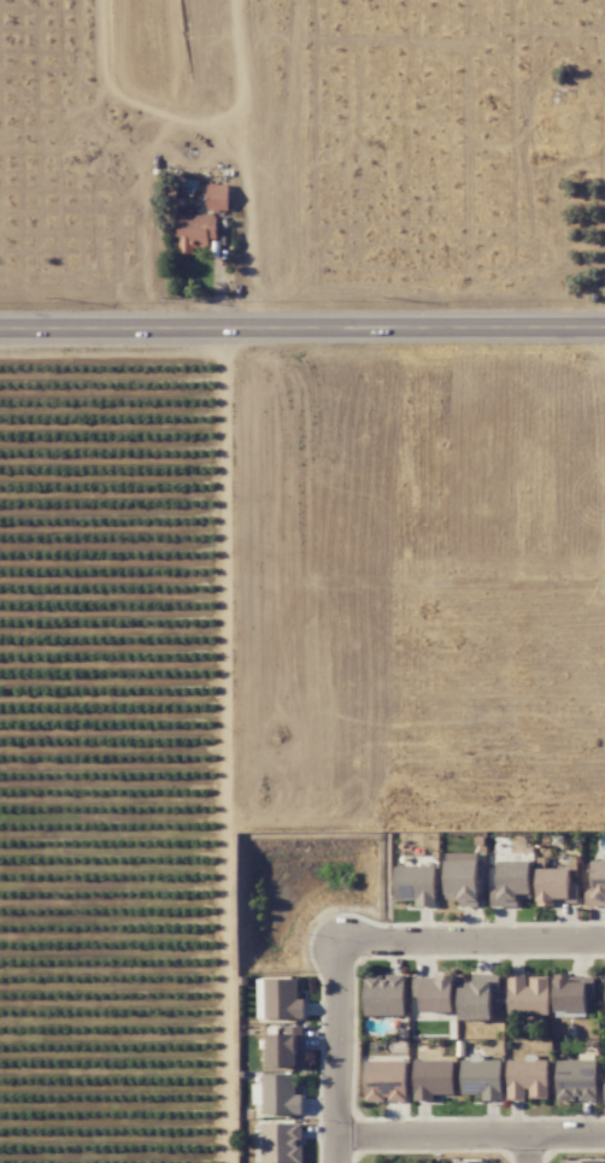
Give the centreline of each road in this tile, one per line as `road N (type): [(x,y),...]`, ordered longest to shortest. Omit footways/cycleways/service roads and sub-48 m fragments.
road 1 (secondary): [(0,328),(604,326)]
road 2 (residential): [(478,0),(324,325)]
road 3 (residential): [(382,324),(523,0)]
road 4 (residential): [(604,941),(331,944)]
road 5 (residential): [(331,1135),(604,1132)]
road 6 (residential): [(331,944),(331,1162)]

